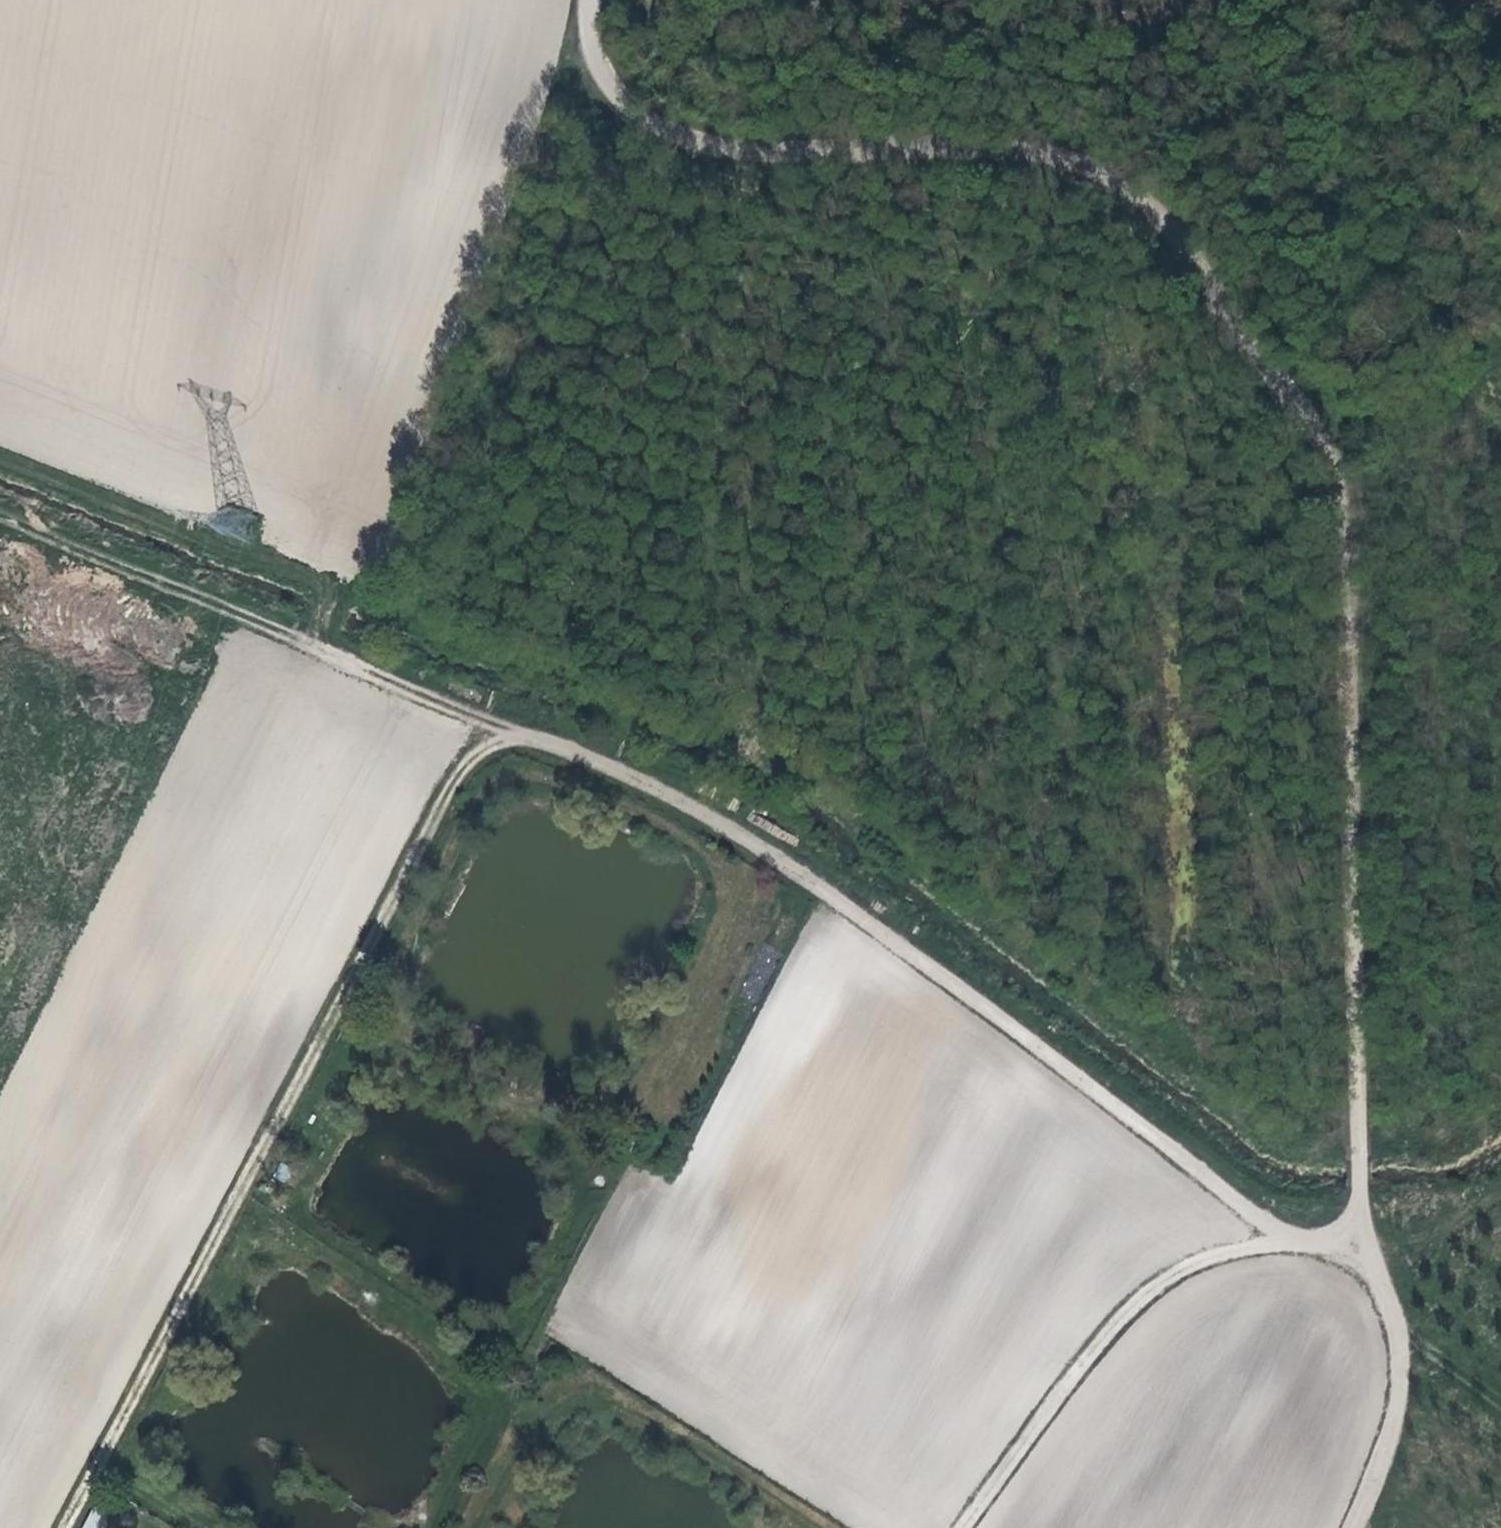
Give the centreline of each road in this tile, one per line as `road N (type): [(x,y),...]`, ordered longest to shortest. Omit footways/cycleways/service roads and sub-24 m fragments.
road 1 (track): [(963,1527),(1119,1316),(1175,1271),(1291,1232),(883,934),(604,754),(548,738),(509,738),(468,764),(65,1527)]
road 2 (track): [(1360,1527),(1406,1385),(1414,1328),(1397,1241),(1373,1177),(1354,480),(1344,441),(1324,418),(1281,399),(1187,235),(1116,164),(1052,143),(810,142),(645,111),(614,84),(600,0)]

